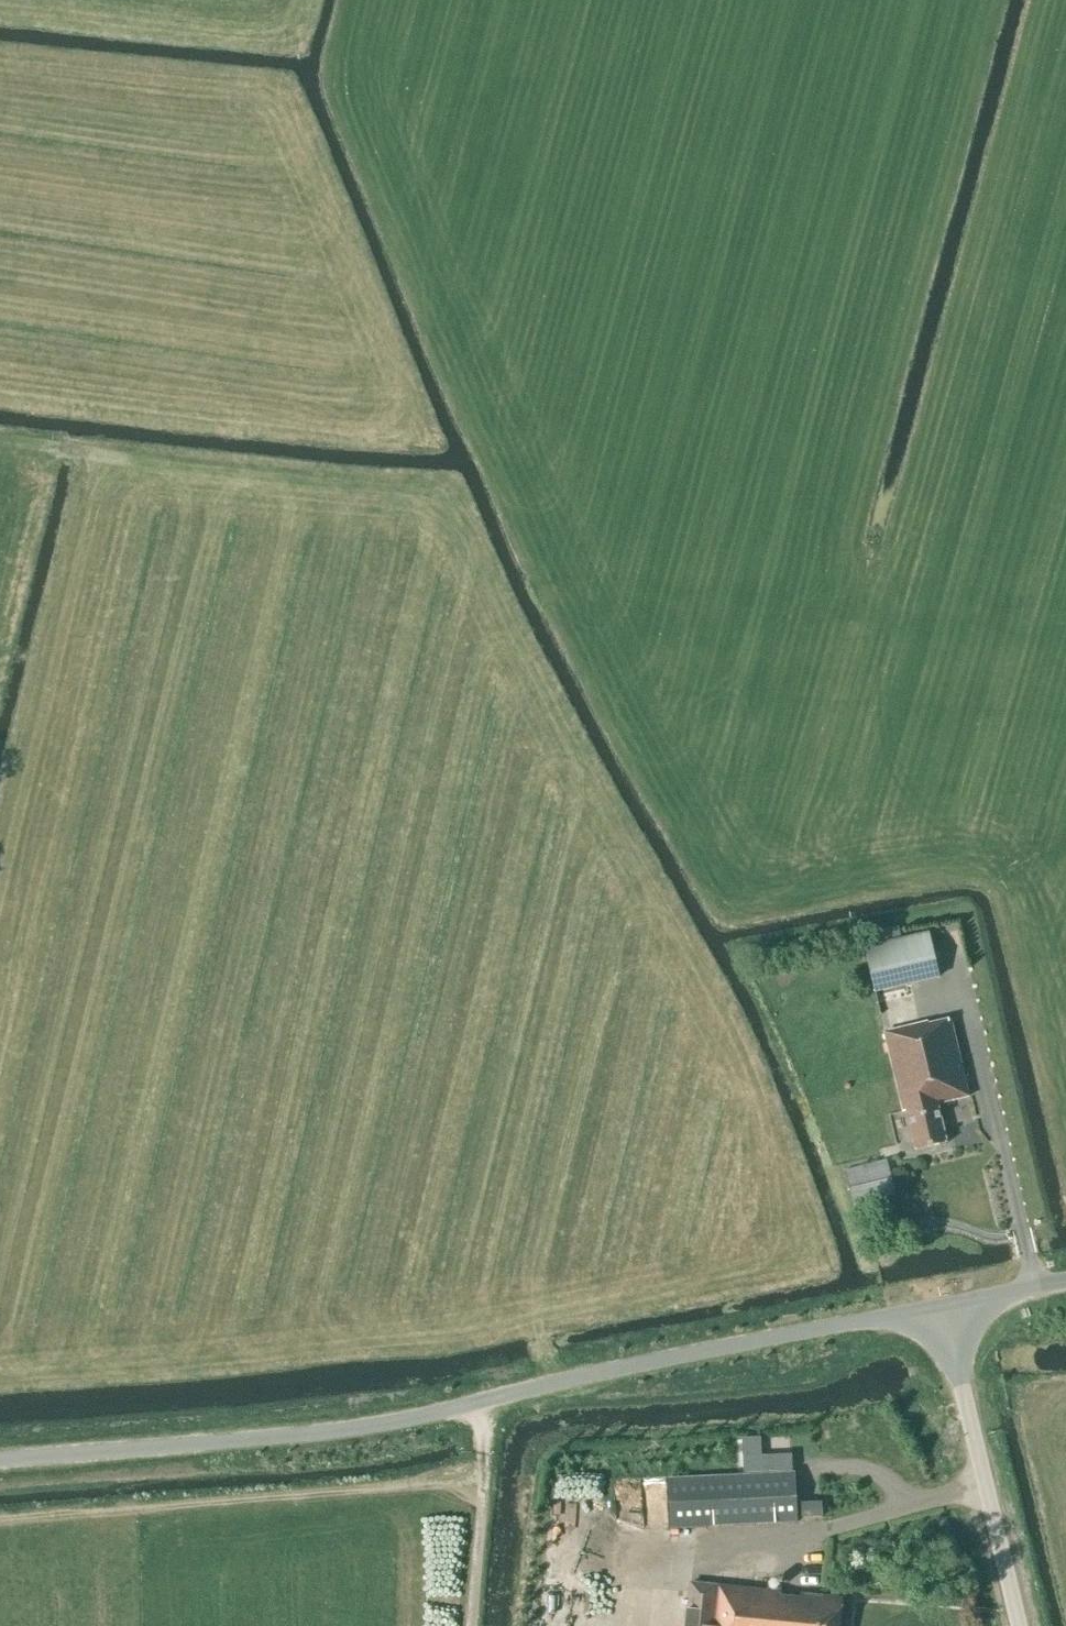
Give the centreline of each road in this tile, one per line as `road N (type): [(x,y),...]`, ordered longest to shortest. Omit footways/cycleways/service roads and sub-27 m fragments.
road 1 (tertiary): [(942,1307),(360,1428),(0,1460)]
road 2 (tertiary): [(1017,1625),(942,1307)]
road 3 (tertiary): [(942,1307),(1065,1282)]

